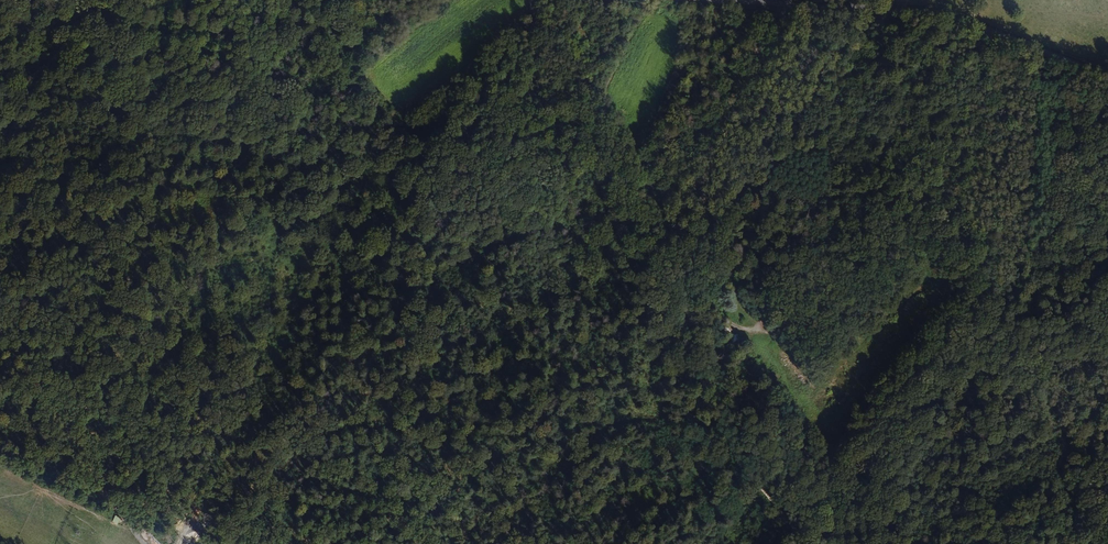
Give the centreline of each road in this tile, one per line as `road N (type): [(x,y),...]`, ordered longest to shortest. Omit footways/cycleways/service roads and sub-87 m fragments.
road 1 (secondary): [(1107,73),(928,12),(737,0)]
road 2 (track): [(665,236),(712,406),(799,543)]

